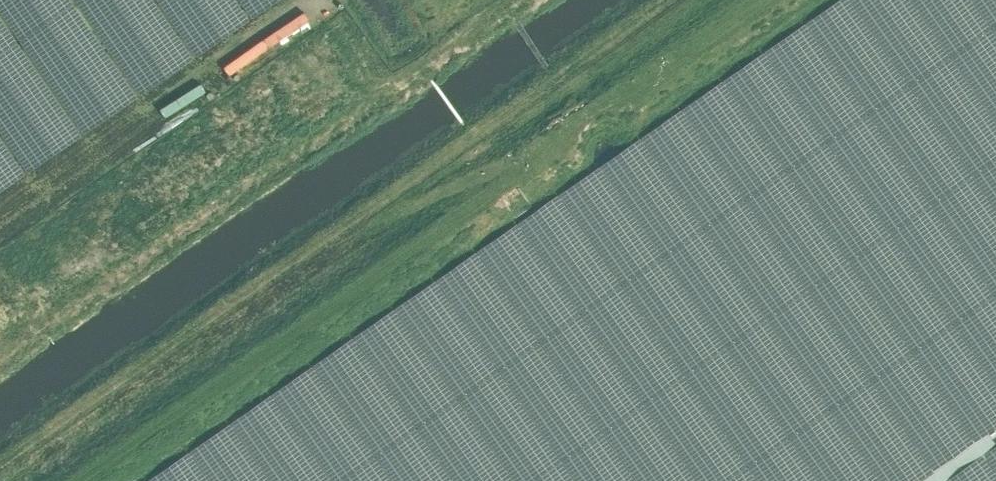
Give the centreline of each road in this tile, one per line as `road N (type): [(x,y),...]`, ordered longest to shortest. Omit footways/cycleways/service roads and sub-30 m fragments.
road 1 (track): [(0,351),(509,12)]
road 2 (track): [(661,0),(553,77)]

